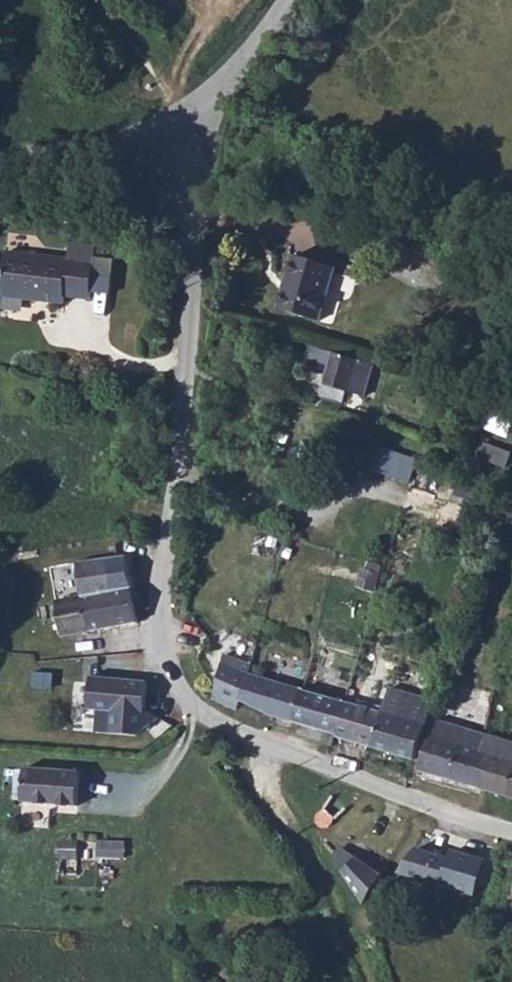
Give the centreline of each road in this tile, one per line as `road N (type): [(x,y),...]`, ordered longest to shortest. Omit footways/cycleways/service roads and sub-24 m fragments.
road 1 (unclassified): [(139,136),(194,229),(156,633),(168,681),(191,710),(418,804),(511,831)]
road 2 (unclassified): [(139,136),(203,99),(258,44),(286,0)]
road 3 (unclassified): [(0,154),(90,152),(139,136)]

